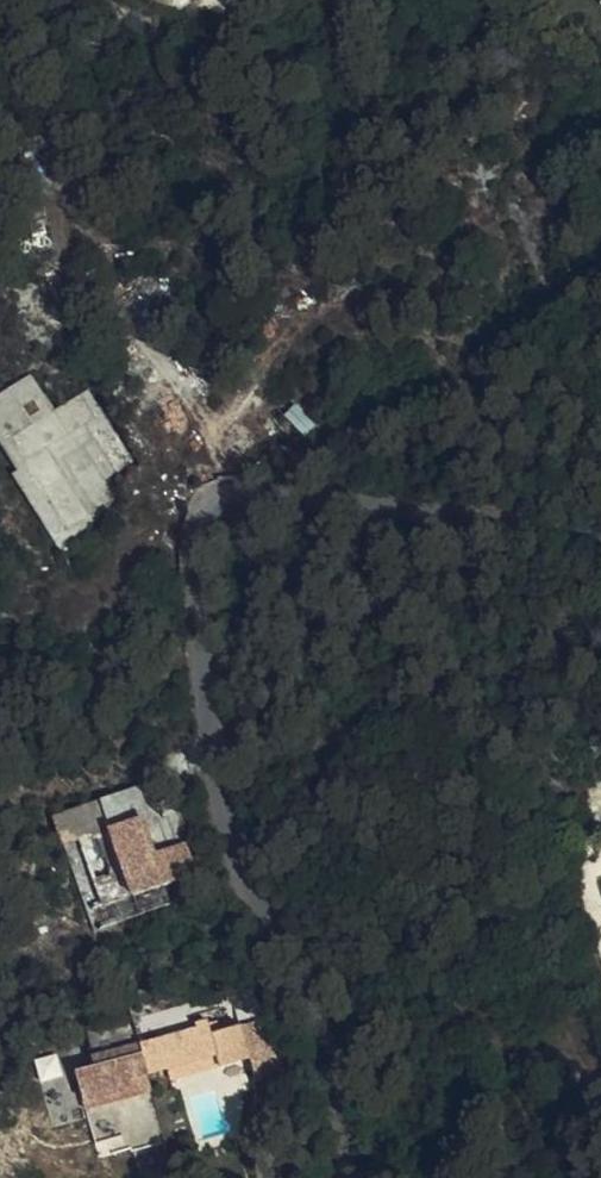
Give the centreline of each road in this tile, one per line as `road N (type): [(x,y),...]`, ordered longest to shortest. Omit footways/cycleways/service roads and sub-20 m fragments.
road 1 (unclassified): [(350,1177),(308,989),(232,852),(203,629),(200,528),(218,504),(249,491),(600,540)]

